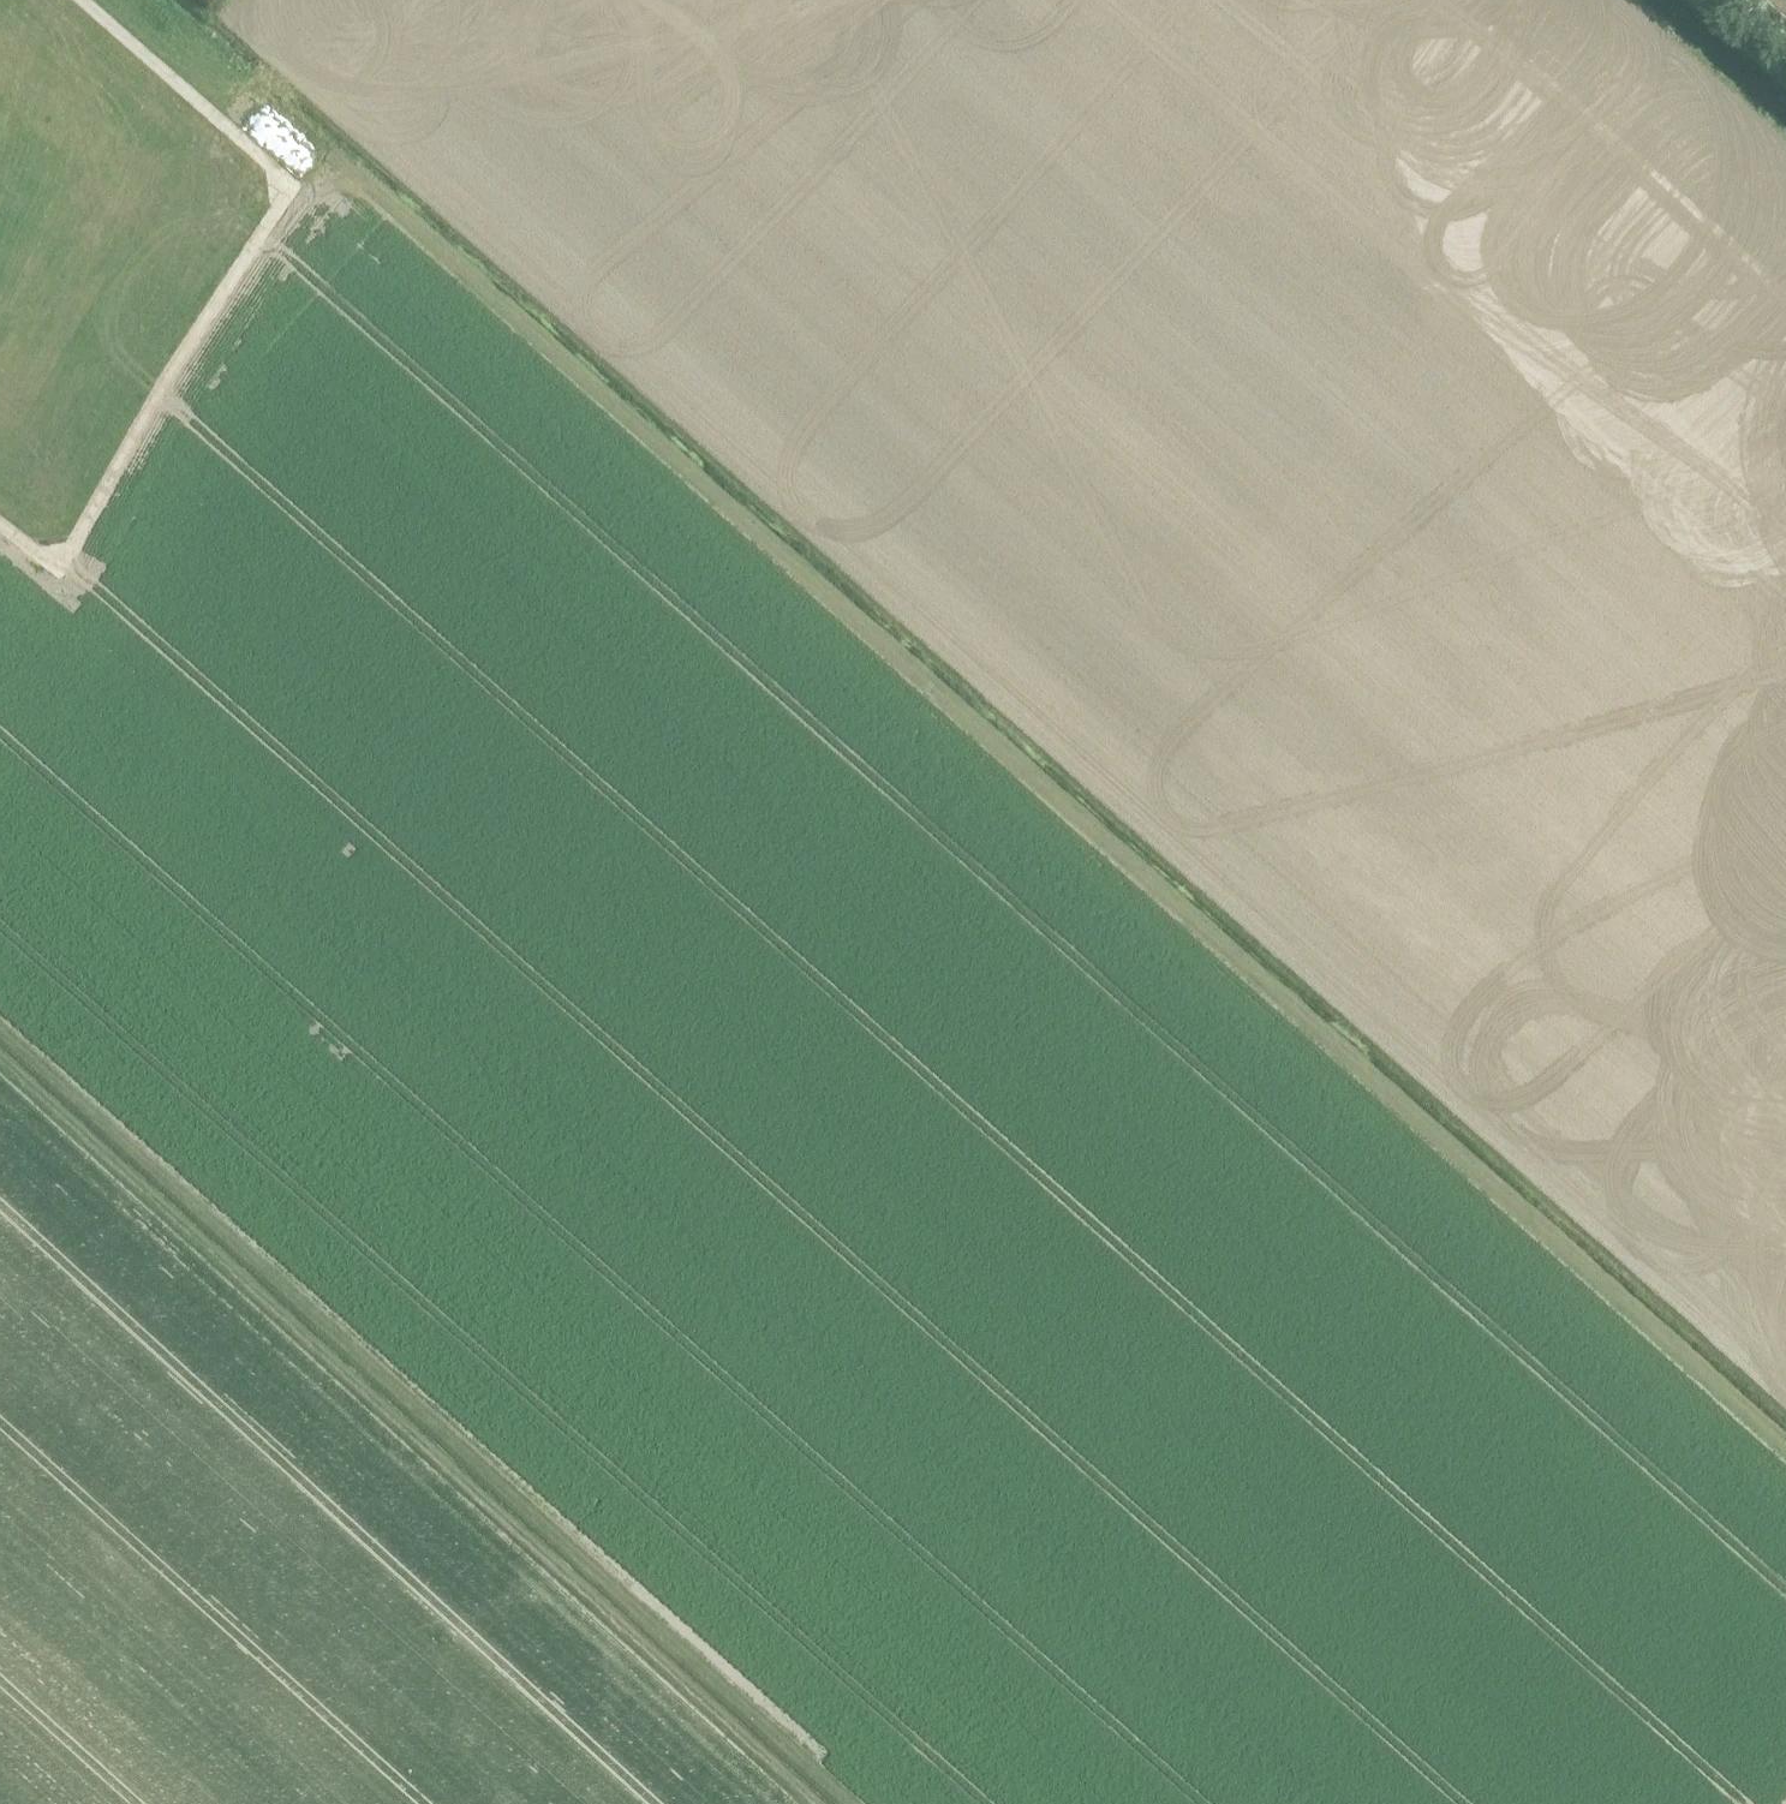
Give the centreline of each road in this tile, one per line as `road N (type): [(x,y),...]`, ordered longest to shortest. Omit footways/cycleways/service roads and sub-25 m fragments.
road 1 (track): [(0,522),(59,555),(76,539),(286,183),(84,0)]

